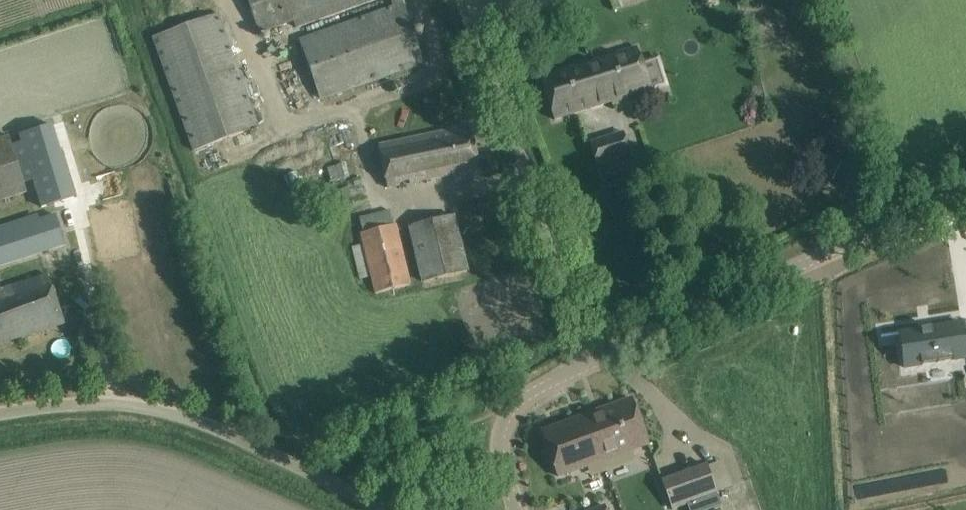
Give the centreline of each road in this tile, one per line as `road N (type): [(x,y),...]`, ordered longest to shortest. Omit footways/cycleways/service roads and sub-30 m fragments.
road 1 (unclassified): [(617,356),(965,195)]
road 2 (unclassified): [(361,509),(207,440),(141,422),(0,432)]
road 3 (unclassified): [(617,356),(474,12)]
road 4 (unclassified): [(516,509),(511,440),(519,408),(617,356)]

